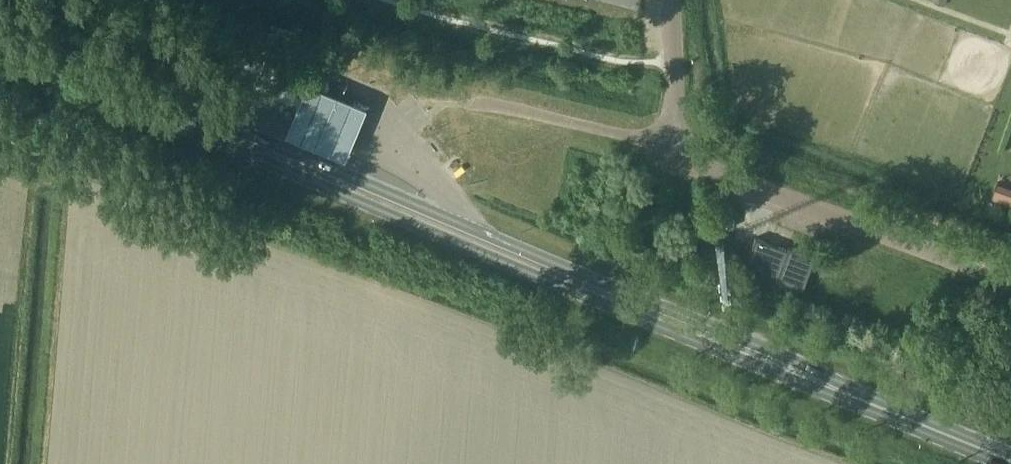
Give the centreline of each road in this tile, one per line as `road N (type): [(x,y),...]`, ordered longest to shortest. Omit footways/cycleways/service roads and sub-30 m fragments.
road 1 (primary): [(1010,454),(0,35)]
road 2 (primary): [(0,38),(223,143),(1002,463)]
road 3 (residential): [(1010,281),(673,152),(671,0)]

